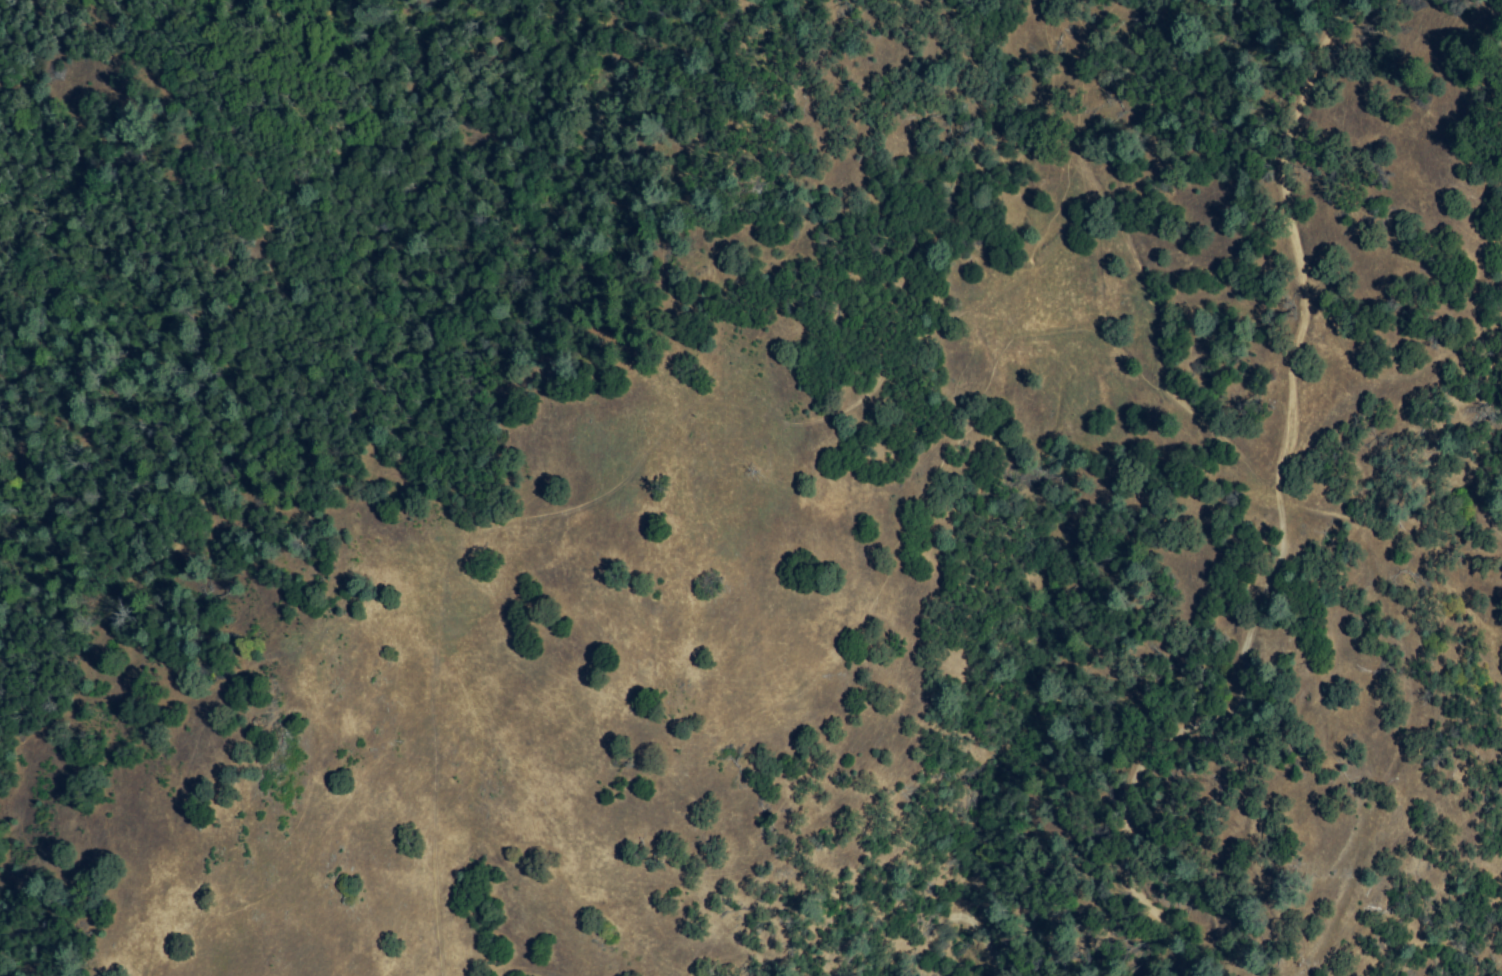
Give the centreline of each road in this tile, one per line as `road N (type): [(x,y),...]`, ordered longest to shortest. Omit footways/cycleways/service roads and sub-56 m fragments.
road 1 (track): [(1345,0),(1276,159),(1297,326),(1273,493),(1289,509),(1317,517),(1369,513),(1396,491),(1443,478)]

